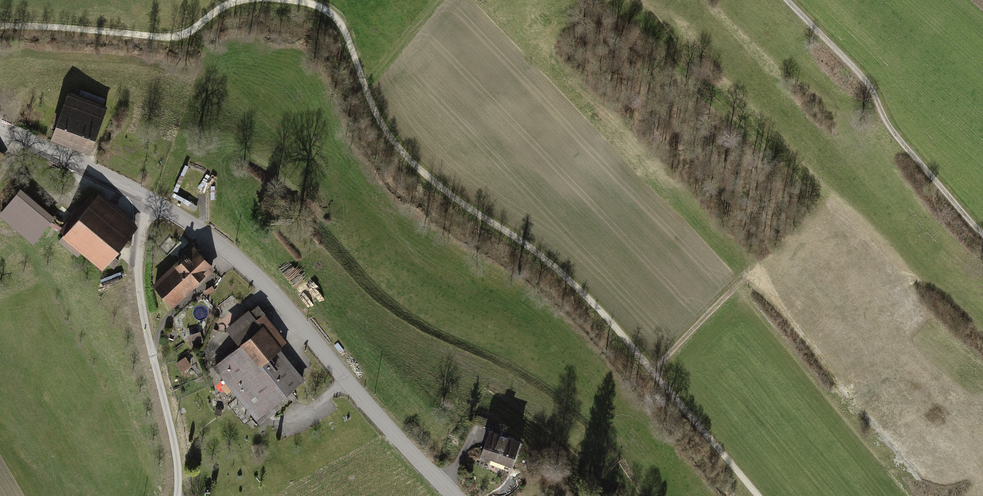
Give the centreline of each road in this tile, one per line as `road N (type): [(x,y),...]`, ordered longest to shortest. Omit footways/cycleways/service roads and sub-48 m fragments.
road 1 (track): [(758,495),(599,309),(394,142),(333,12),(288,0)]
road 2 (tertiary): [(0,129),(149,203),(233,256),(453,495)]
road 3 (track): [(982,236),(891,129),(861,76),(787,0)]
road 4 (track): [(177,495),(174,443),(142,313),(139,270),(149,203)]
road 5 (track): [(242,0),(187,37),(0,26)]
road 6 (track): [(654,373),(734,289),(797,244)]

